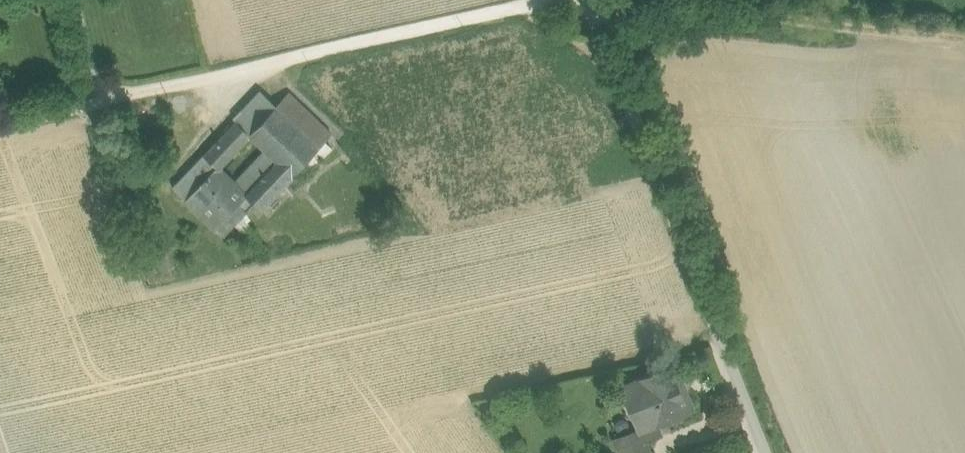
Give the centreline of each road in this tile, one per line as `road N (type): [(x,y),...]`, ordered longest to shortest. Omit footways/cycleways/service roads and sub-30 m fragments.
road 1 (unclassified): [(763,452),(593,0)]
road 2 (track): [(134,95),(552,0)]
road 3 (track): [(597,10),(662,3),(964,38)]
road 4 (track): [(0,123),(134,95)]
road 5 (track): [(74,0),(96,78),(134,95)]

